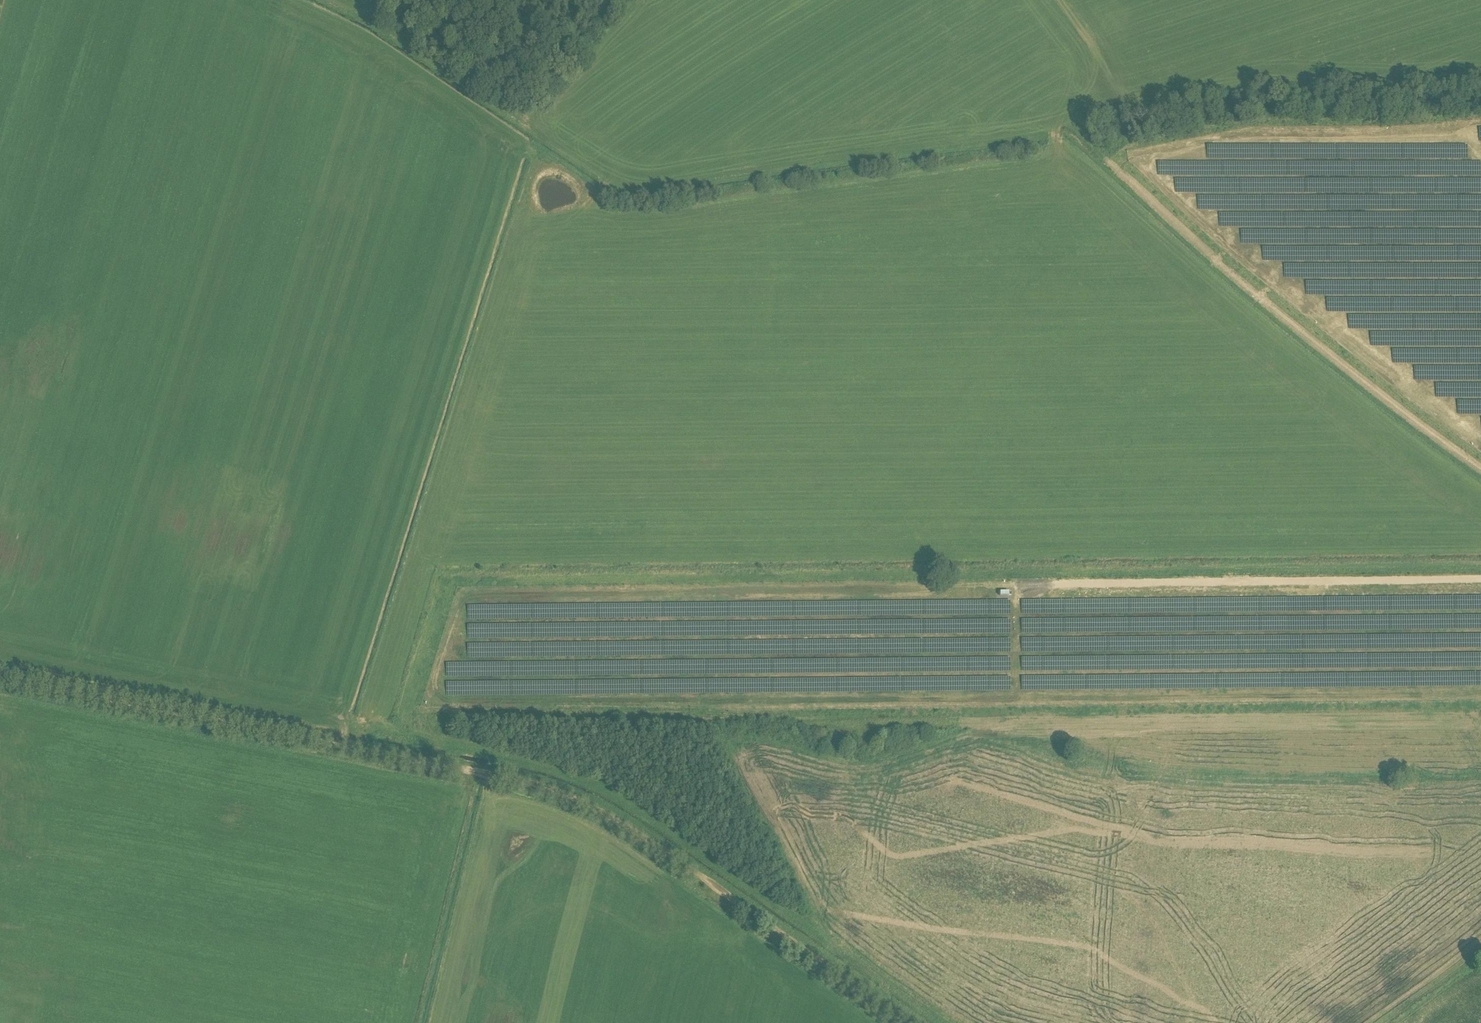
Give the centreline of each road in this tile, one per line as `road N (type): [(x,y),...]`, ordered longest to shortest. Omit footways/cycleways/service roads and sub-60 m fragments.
road 1 (track): [(910,1022),(627,827),(566,795),(0,677)]

